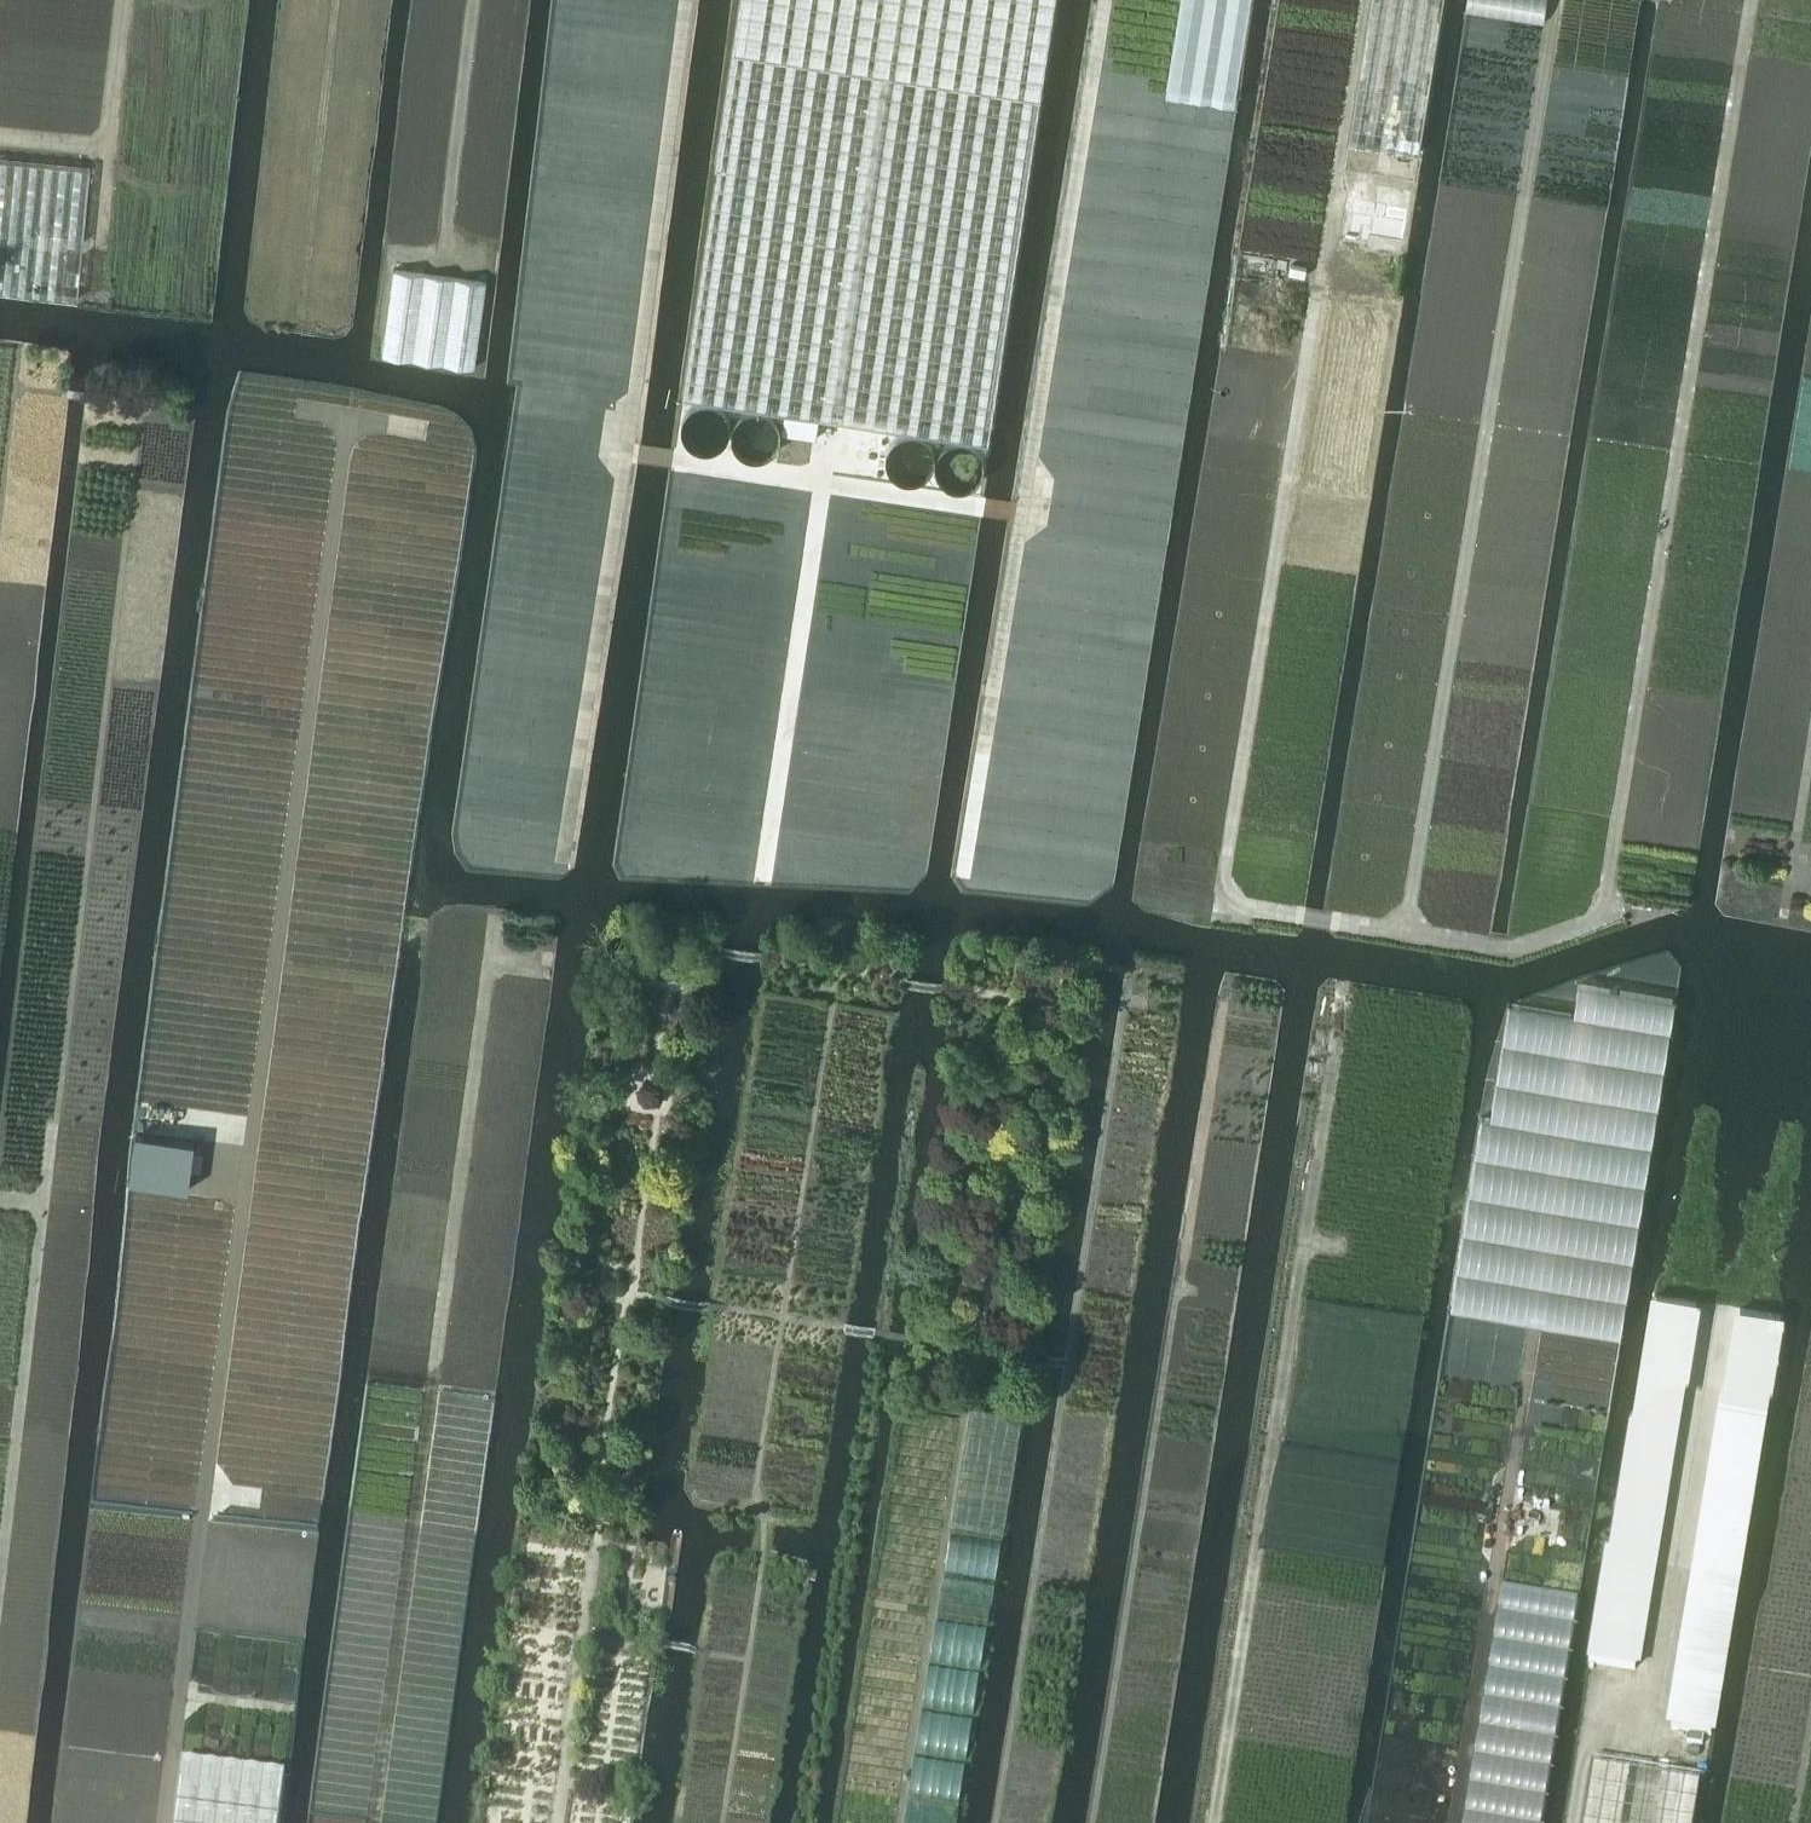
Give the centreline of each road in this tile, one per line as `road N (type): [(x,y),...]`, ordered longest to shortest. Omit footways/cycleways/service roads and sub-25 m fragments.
road 1 (track): [(1212,1822),(1336,1074)]
road 2 (track): [(1057,689),(1172,0)]

